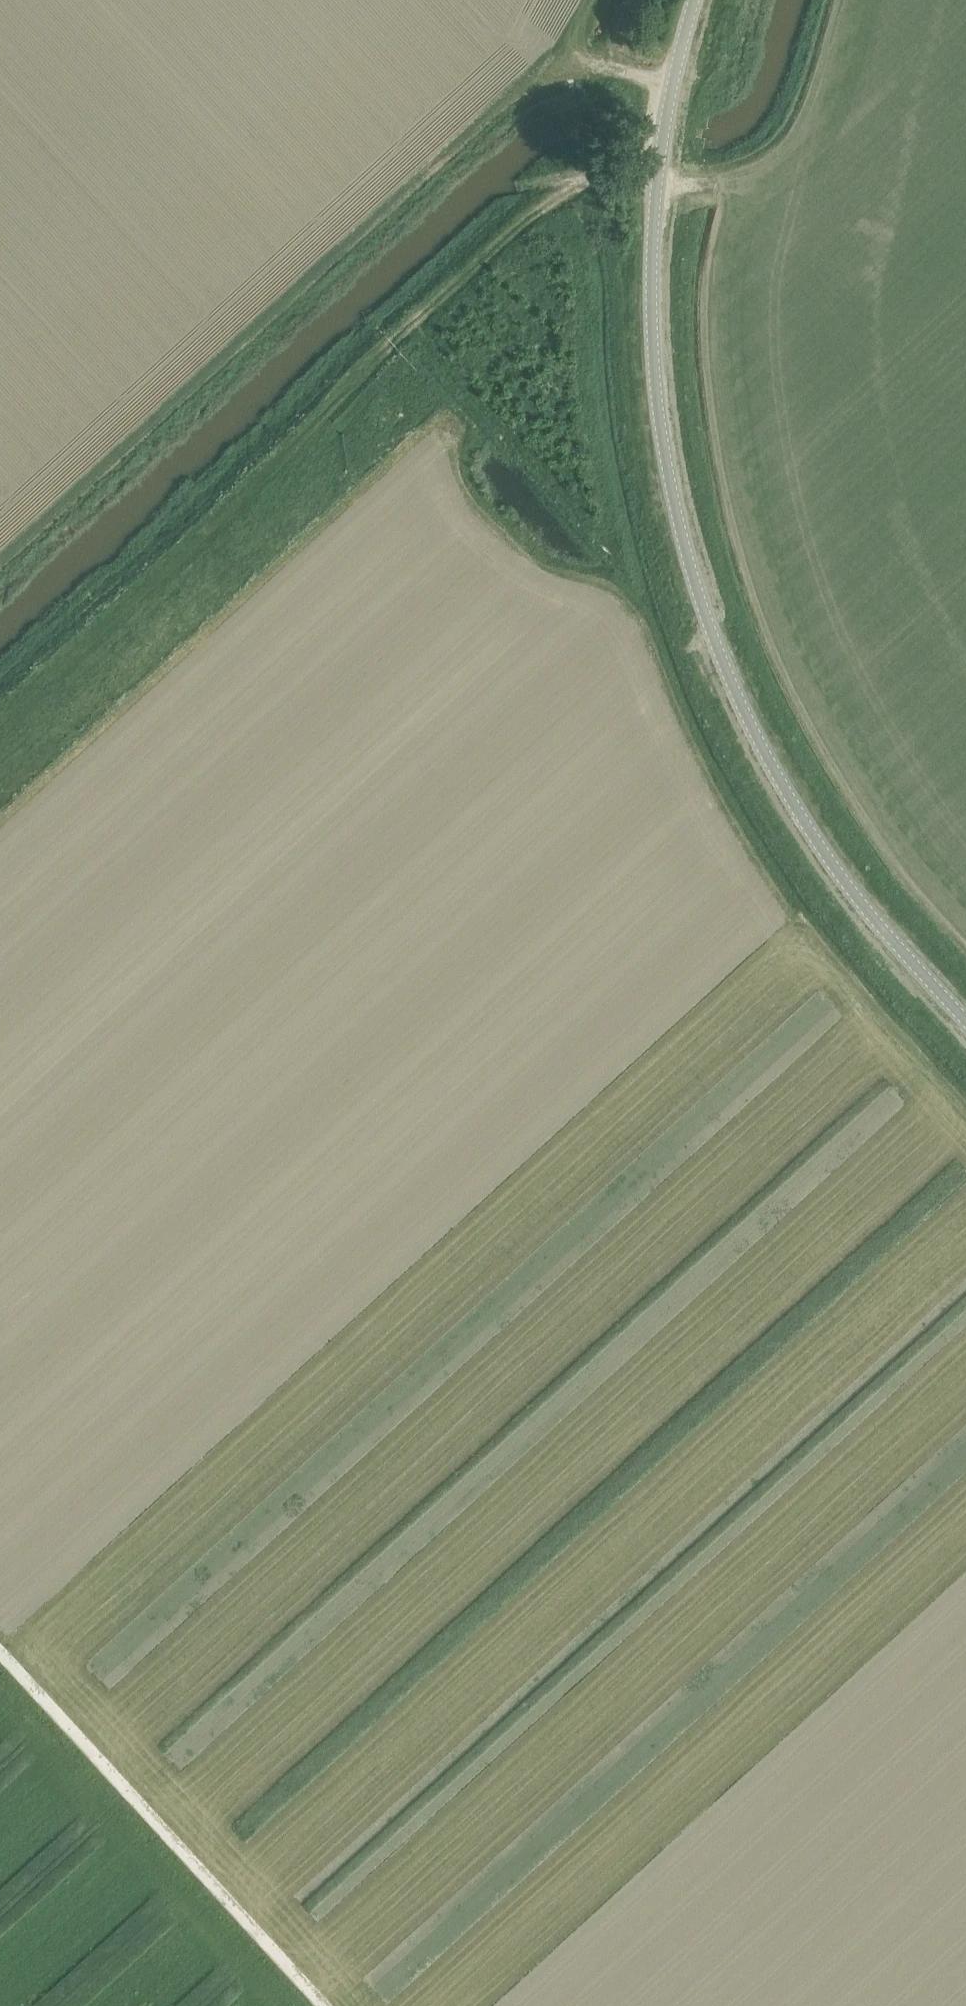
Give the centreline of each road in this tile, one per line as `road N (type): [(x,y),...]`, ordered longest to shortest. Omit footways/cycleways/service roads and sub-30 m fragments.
road 1 (unclassified): [(965,1021),(868,912),(784,786),(746,714),(681,536),(663,445),(651,290),(659,148),(694,0)]

